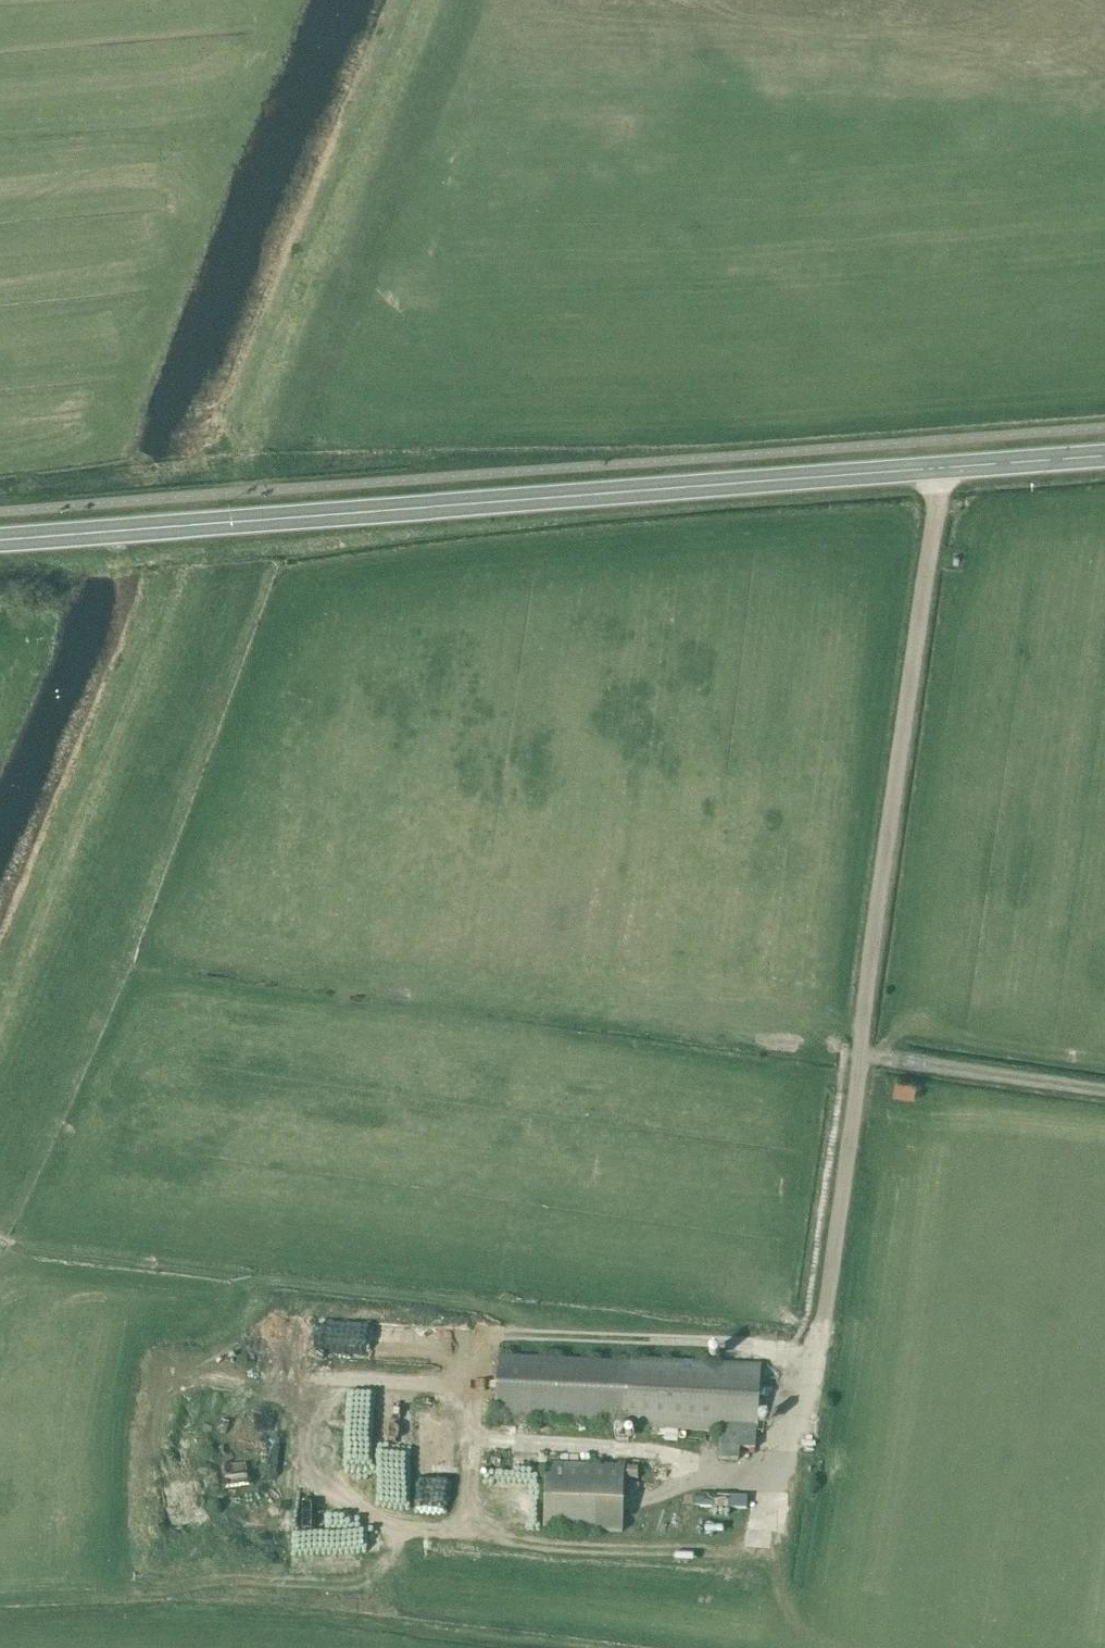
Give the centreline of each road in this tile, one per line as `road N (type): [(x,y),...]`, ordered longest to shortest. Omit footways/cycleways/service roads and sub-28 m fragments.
road 1 (secondary): [(0,538),(1104,455)]
road 2 (track): [(0,1241),(45,1257),(441,1305)]

